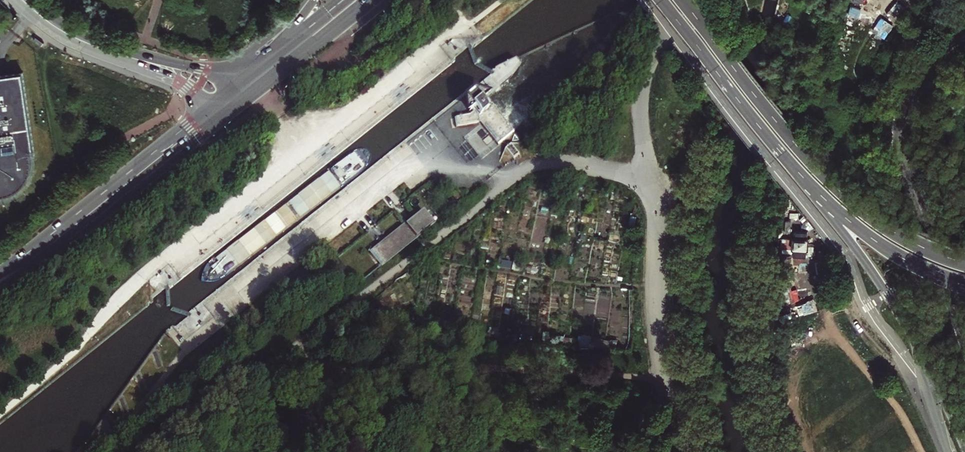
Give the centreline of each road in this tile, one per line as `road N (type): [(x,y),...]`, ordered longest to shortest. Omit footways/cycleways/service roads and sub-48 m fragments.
road 1 (primary): [(964,262),(909,241),(856,207),(682,0)]
road 2 (primary): [(964,30),(915,78),(899,129),(904,170),(964,347)]
road 3 (primary): [(782,152),(888,295),(964,446)]
road 4 (primary): [(964,315),(908,133),(927,77),(964,44)]
road 5 (tertiary): [(0,292),(226,118)]
road 6 (tertiary): [(206,110),(0,270)]
road 7 (primary): [(782,152),(859,229),(964,284)]
road 8 (primary): [(661,0),(782,152)]
road 9 (track): [(87,451),(145,411),(185,345),(212,324)]
road 10 (tertiary): [(239,108),(370,0)]
road 11 (tertiary): [(309,0),(237,62),(208,71)]
road 12 (tertiary): [(103,48),(173,78),(206,110)]

